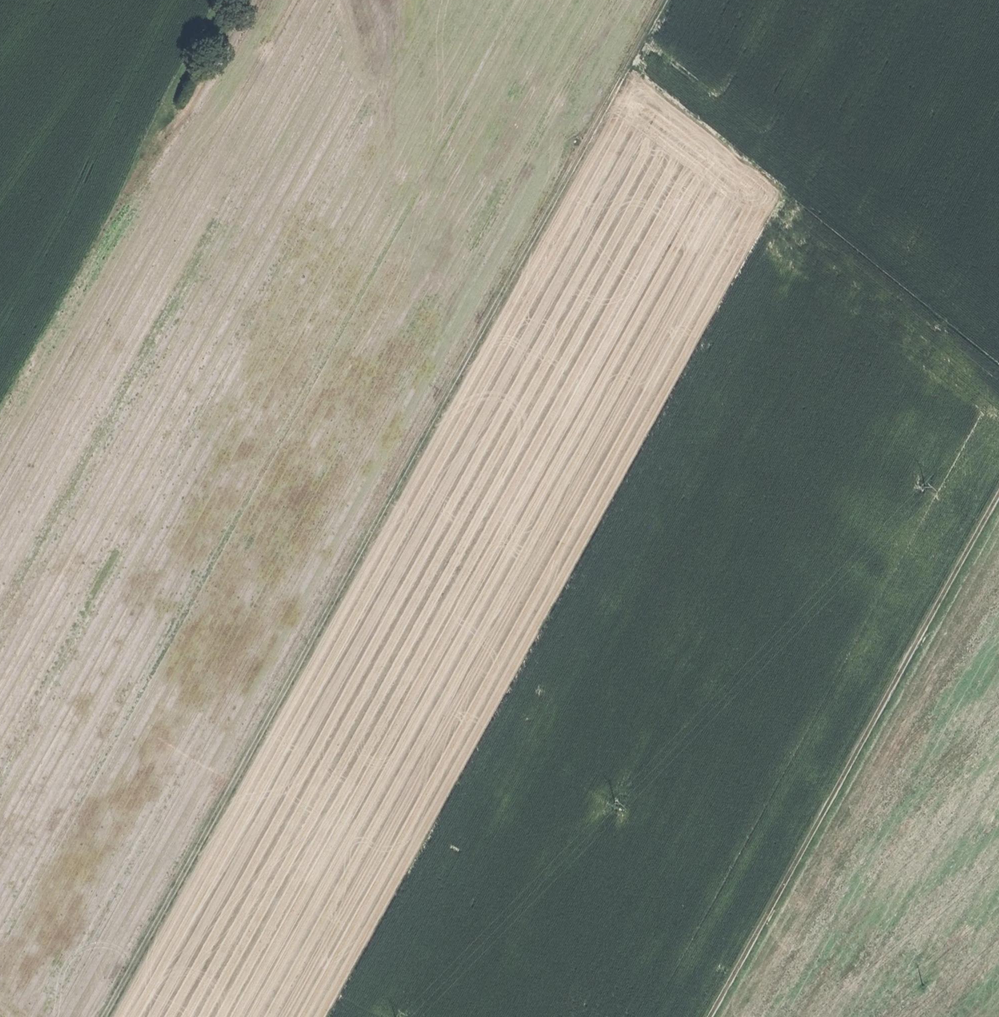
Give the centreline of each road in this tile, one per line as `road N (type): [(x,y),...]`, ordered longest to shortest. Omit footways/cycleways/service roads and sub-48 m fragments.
road 1 (track): [(661,0),(105,1016)]
road 2 (track): [(709,1016),(998,494)]

